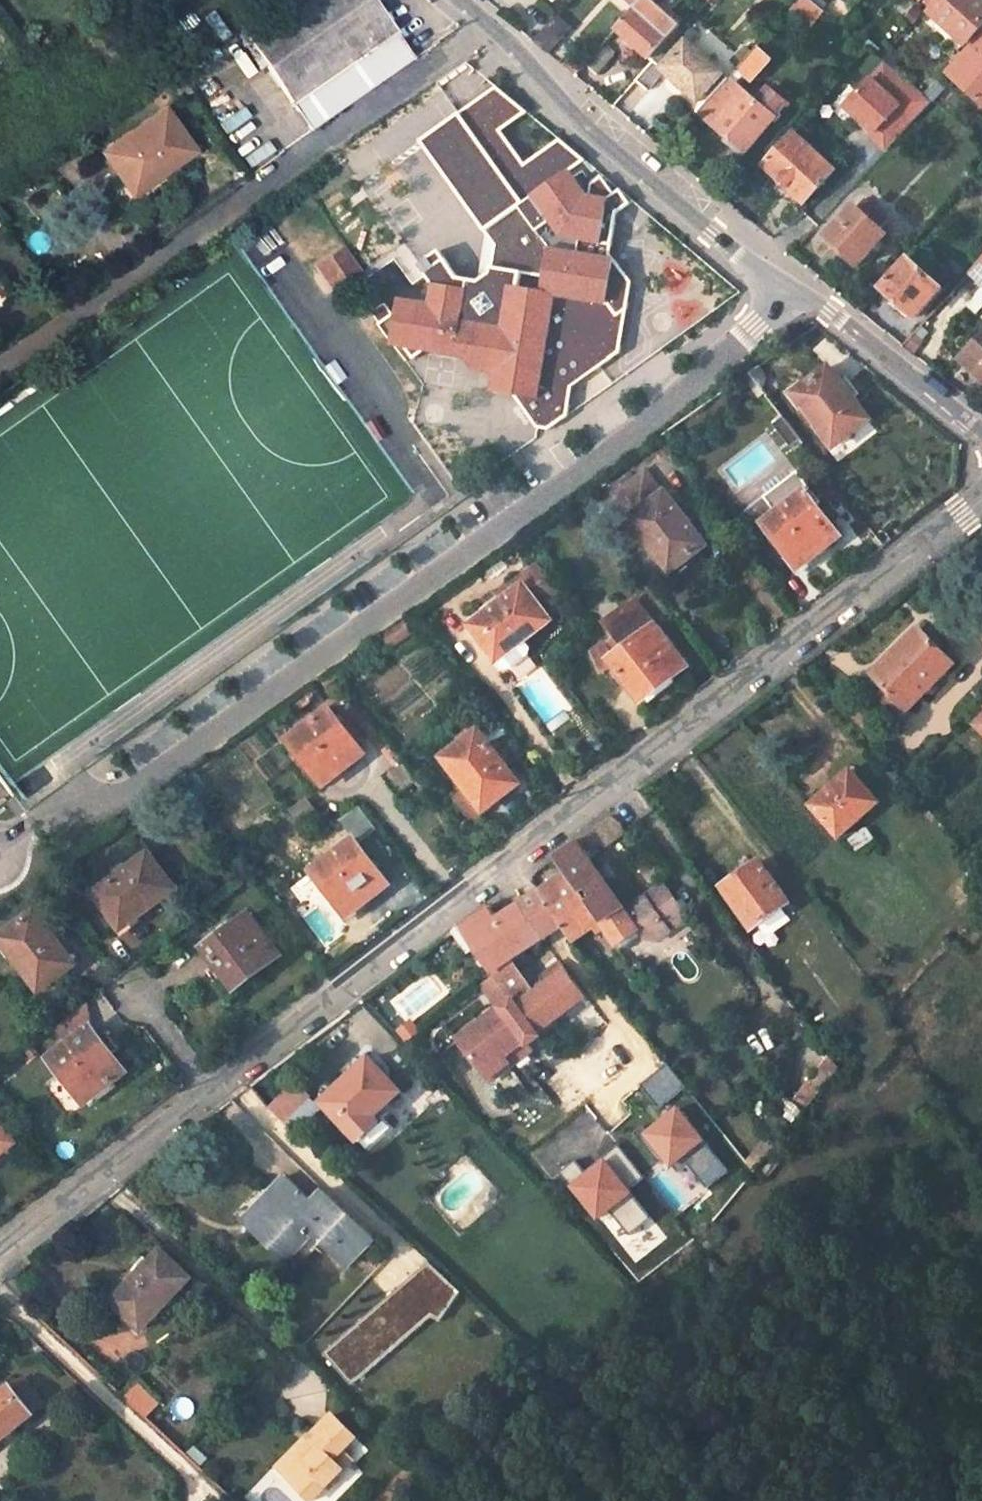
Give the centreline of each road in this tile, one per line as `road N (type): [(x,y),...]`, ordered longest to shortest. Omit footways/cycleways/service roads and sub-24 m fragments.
road 1 (unclassified): [(795,290),(642,432),(134,792),(27,825),(0,847)]
road 2 (unclassified): [(981,500),(215,1090)]
road 3 (tertiary): [(795,290),(735,253),(570,114),(515,46),(462,0)]
road 4 (unclassified): [(215,1090),(0,1252)]
road 5 (tertiary): [(981,439),(795,290)]

